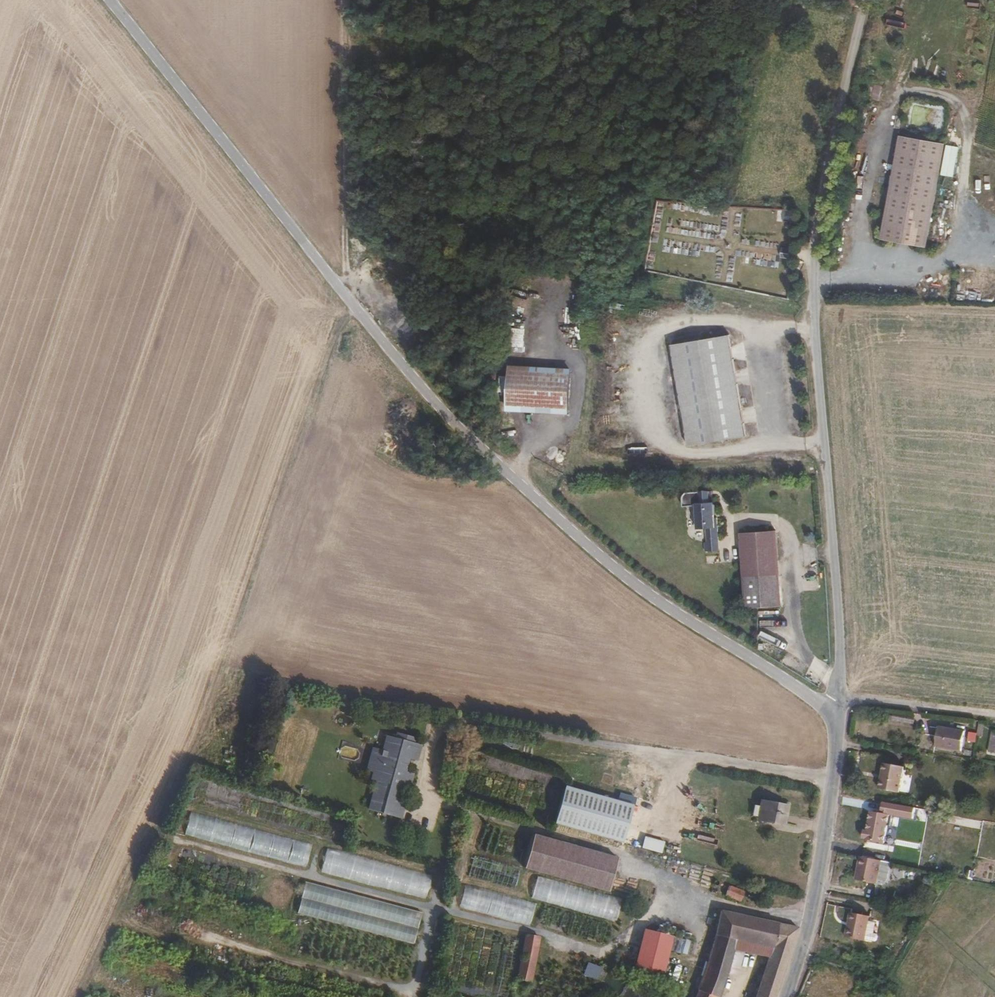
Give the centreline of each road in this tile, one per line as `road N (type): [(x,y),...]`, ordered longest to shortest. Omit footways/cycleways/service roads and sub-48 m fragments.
road 1 (track): [(345,0),(356,312),(233,674),(88,996)]
road 2 (unclassified): [(832,708),(618,571),(409,373),(115,0)]
road 3 (unclassified): [(866,0),(815,253),(813,327),(838,618),(832,708)]
road 4 (unclassified): [(832,708),(837,731),(825,844),(786,996)]
road 5 (track): [(840,701),(994,718)]

